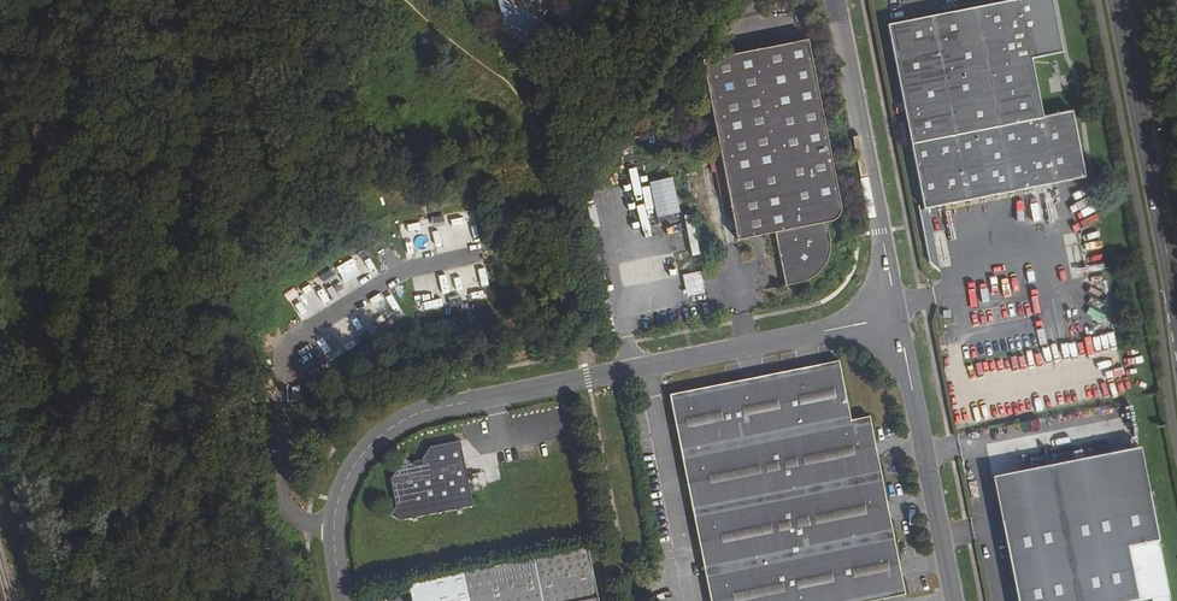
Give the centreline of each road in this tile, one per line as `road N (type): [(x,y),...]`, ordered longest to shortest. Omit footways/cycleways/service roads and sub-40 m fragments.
road 1 (unclassified): [(344,600),(333,534),(344,484),(369,445),(415,414),(896,323)]
road 2 (unclassified): [(896,323),(834,0)]
road 3 (tertiary): [(1116,0),(1176,307)]
road 4 (unclassified): [(954,600),(896,323)]

